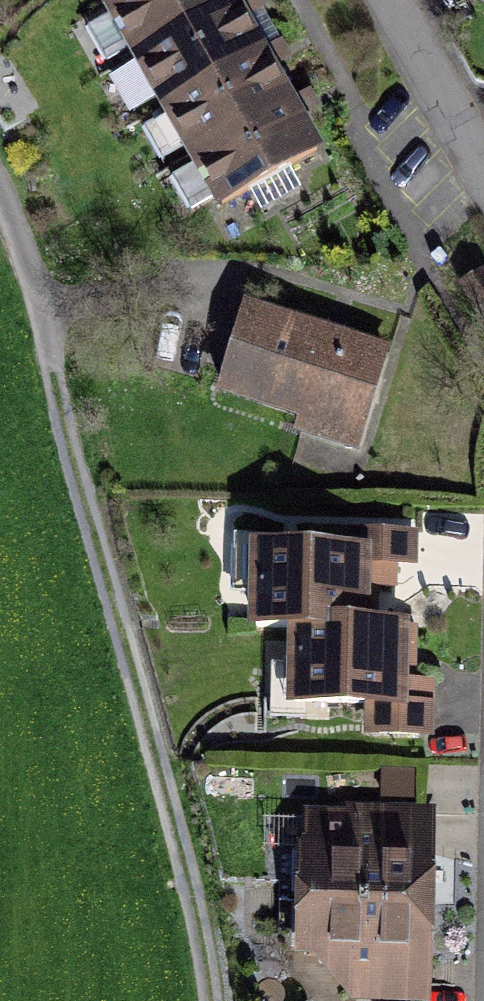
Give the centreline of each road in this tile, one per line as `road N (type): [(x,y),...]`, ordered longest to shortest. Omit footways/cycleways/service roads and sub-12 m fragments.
road 1 (track): [(0,193),(208,1000)]
road 2 (residential): [(381,0),(483,182)]

